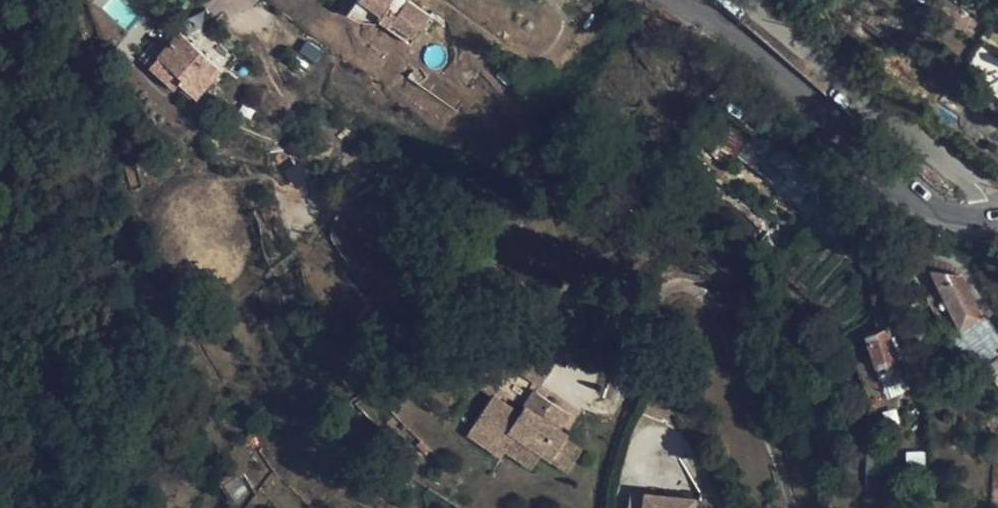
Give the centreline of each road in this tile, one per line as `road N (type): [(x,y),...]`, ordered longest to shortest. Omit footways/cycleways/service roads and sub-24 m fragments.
road 1 (unclassified): [(948,210),(927,209),(868,174),(736,35),(679,0)]
road 2 (residential): [(992,213),(955,164),(852,92),(742,0)]

